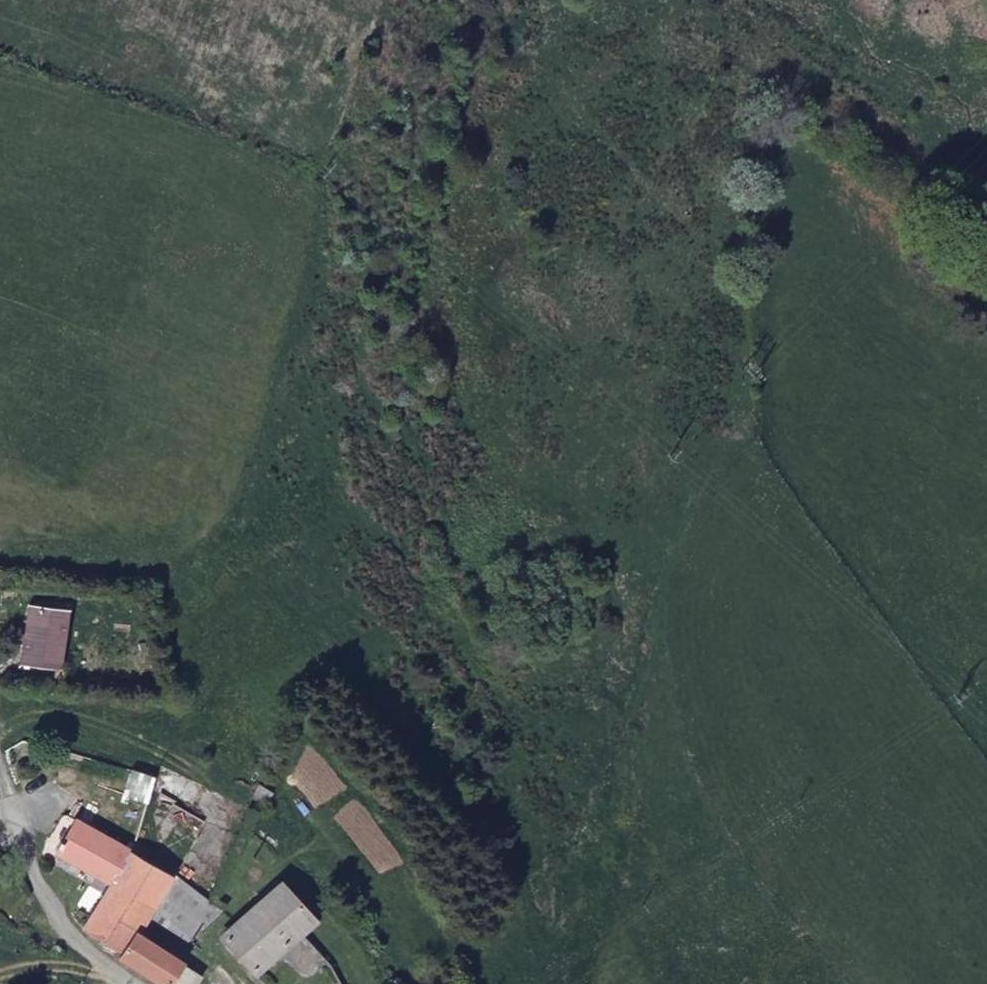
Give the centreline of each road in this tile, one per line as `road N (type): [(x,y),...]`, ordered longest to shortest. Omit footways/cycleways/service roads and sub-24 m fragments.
road 1 (residential): [(17,814),(64,941),(124,983)]

